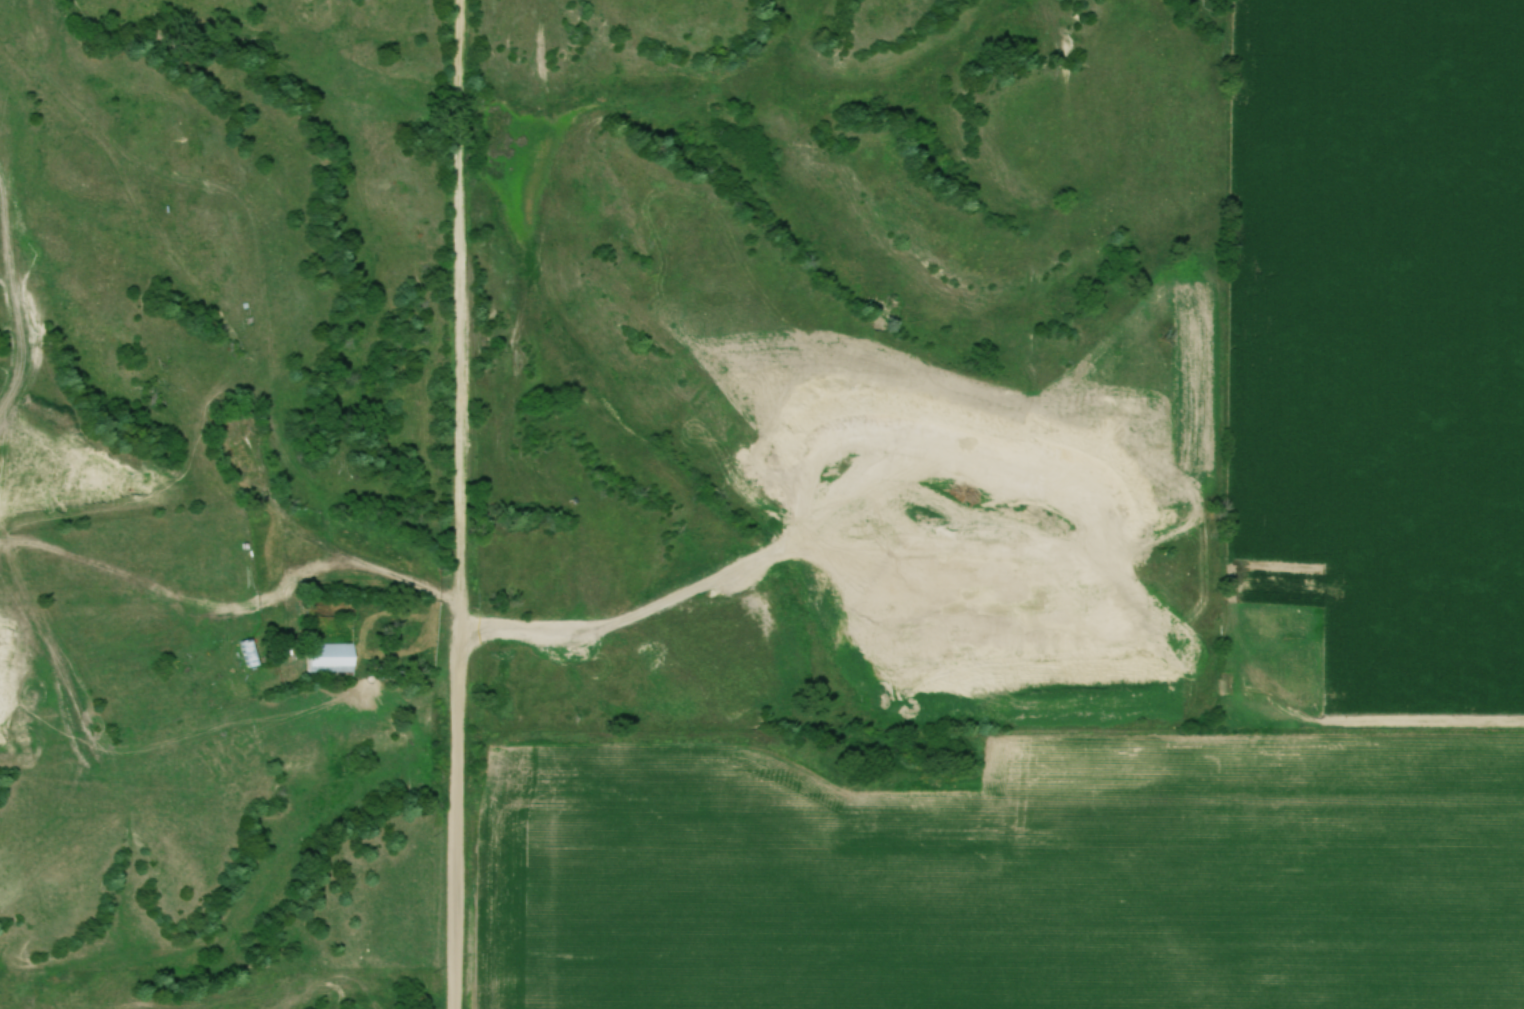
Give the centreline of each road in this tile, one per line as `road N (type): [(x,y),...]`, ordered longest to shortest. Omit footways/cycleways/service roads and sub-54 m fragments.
road 1 (residential): [(454,1008),(463,0)]

